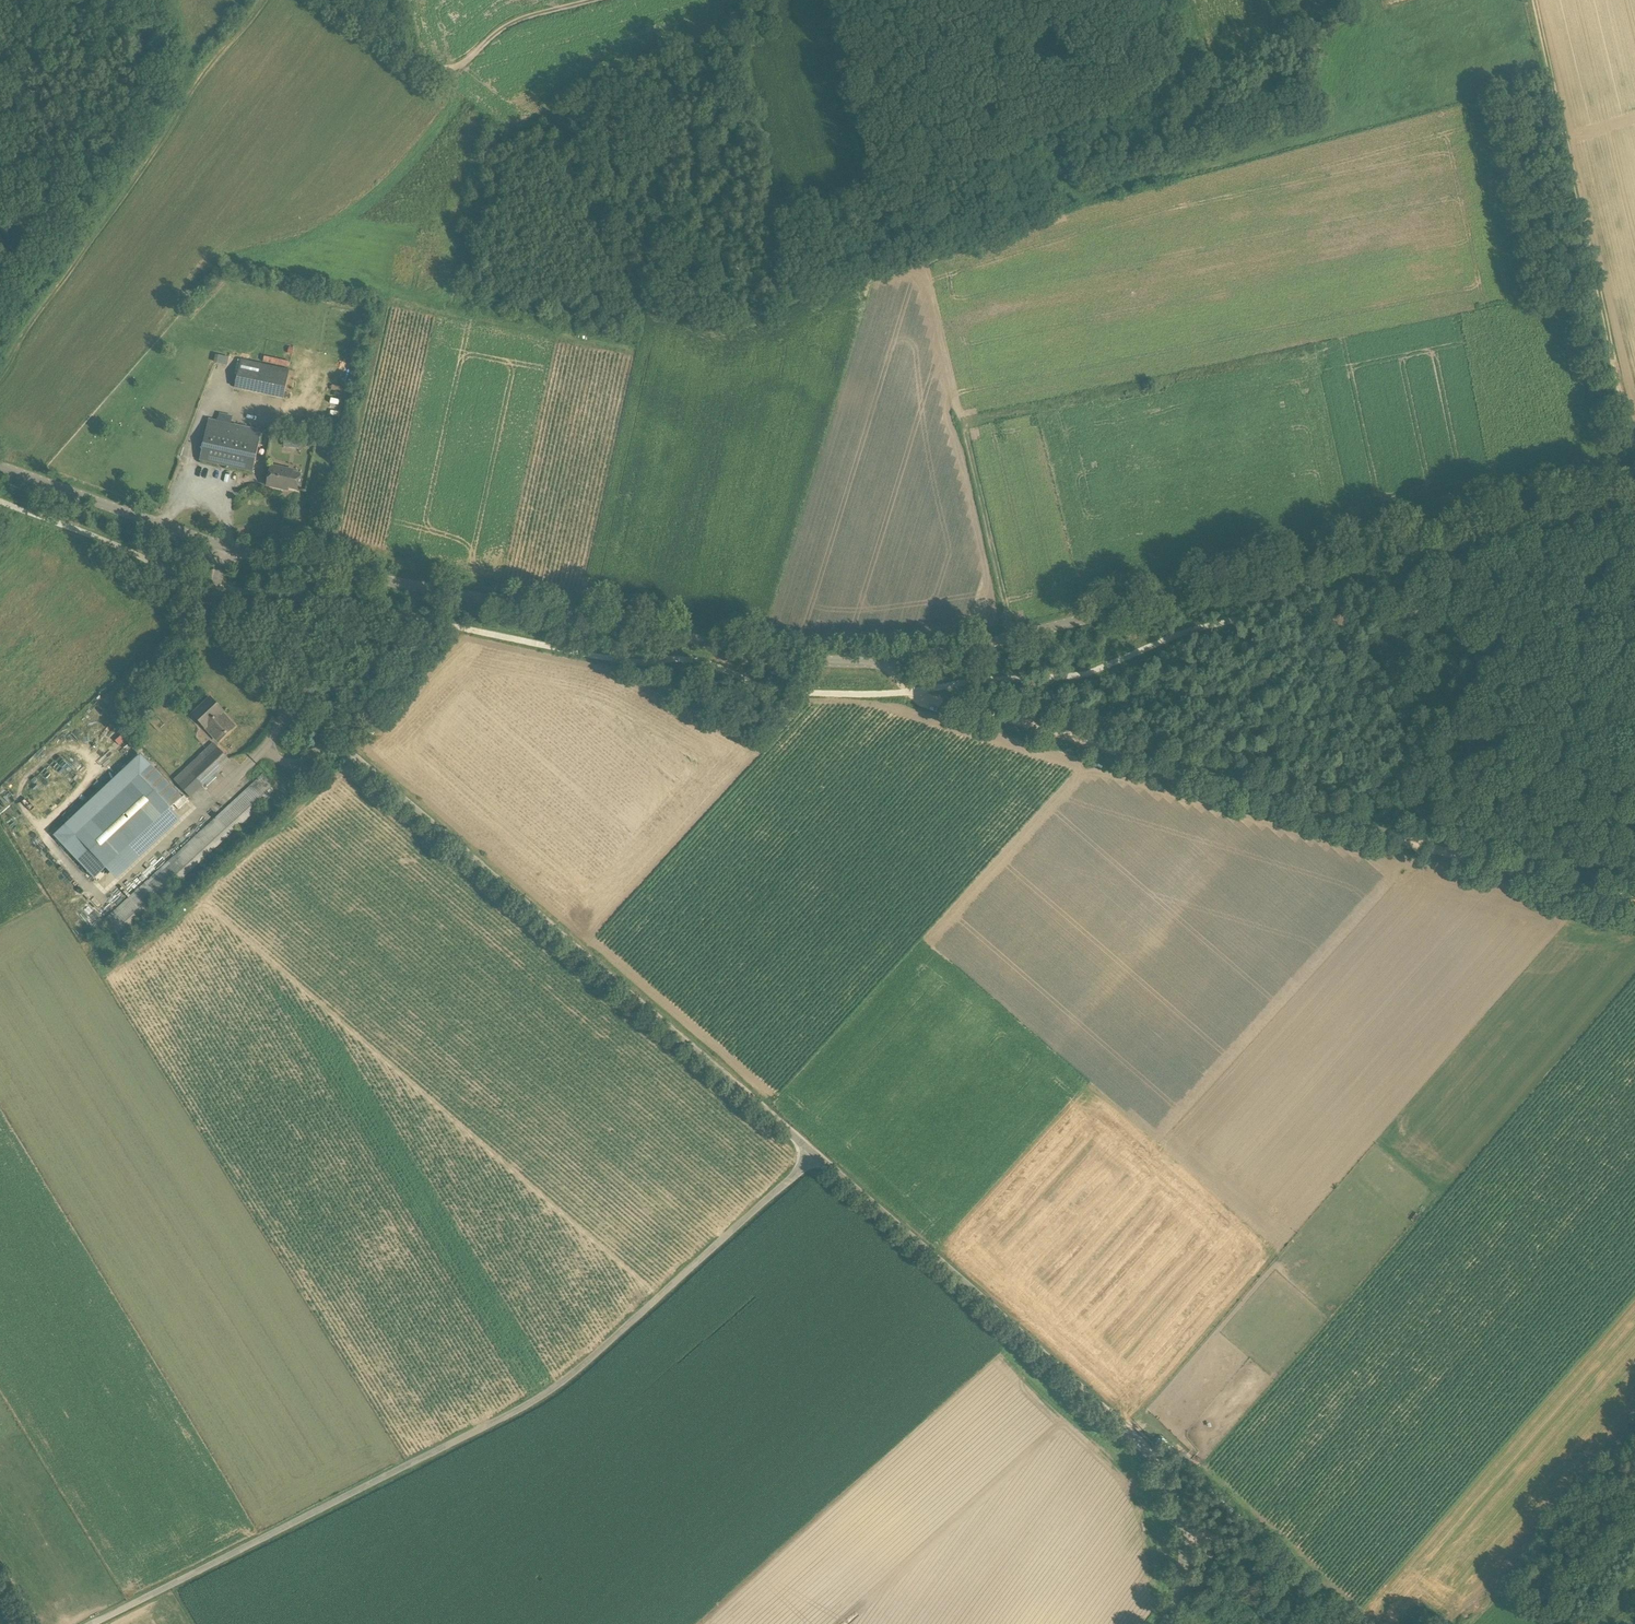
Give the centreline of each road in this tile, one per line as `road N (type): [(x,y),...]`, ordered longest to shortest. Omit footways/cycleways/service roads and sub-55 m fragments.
road 1 (tertiary): [(220,543),(827,658),(898,655),(1634,482)]
road 2 (unclassified): [(814,1157),(223,638),(212,619),(220,543)]
road 3 (unclassified): [(96,1623),(562,1383),(814,1157)]
road 4 (track): [(898,655),(1546,884),(1634,895)]
road 5 (unclassified): [(1166,1623),(1182,1580),(1184,1537),(1162,1473),(1139,1437),(814,1157)]
road 6 (track): [(1535,0),(1634,446)]
road 7 (track): [(0,357),(254,0)]
road 8 (track): [(332,0),(434,68),(461,66),(509,20),(580,0)]
road 9 (tertiary): [(220,543),(0,475)]
road 10 (track): [(1184,1537),(1253,1554),(1332,1623)]

